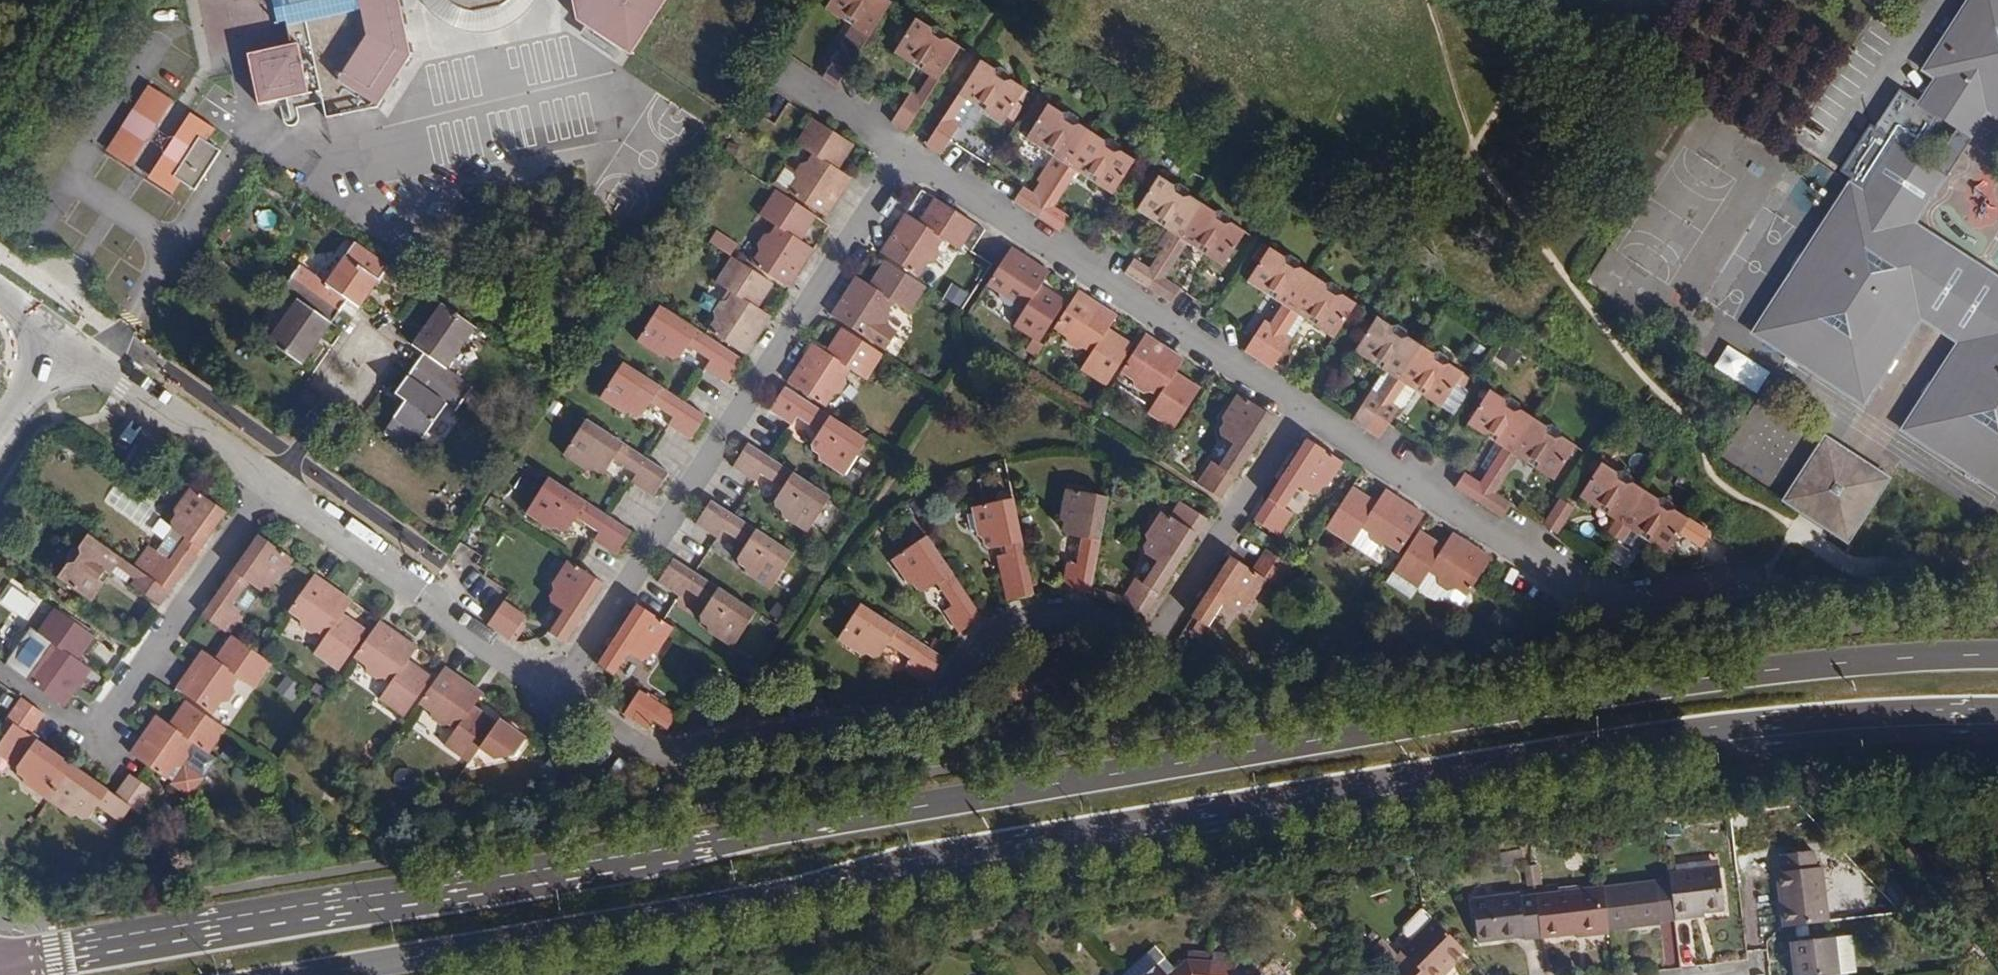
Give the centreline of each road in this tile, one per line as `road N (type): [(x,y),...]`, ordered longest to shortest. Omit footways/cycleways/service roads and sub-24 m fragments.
road 1 (secondary): [(1997,657),(1695,678),(0,955)]
road 2 (secondary): [(309,974),(1682,747),(1856,729),(1997,727)]
road 3 (residential): [(1316,409),(1148,645),(1092,620),(1032,620),(981,649),(949,697),(692,756),(667,758),(558,696)]
road 4 (residential): [(558,696),(906,155)]
road 5 (residential): [(906,155),(1316,409)]
road 6 (residential): [(1316,409),(1566,577),(1612,597),(1727,583)]
road 7 (residential): [(558,696),(460,640),(426,596),(266,481)]
road 8 (residential): [(266,481),(87,734)]
road 9 (residential): [(266,481),(61,339)]
road 10 (residential): [(381,320),(266,481)]
road 11 (residential): [(775,72),(906,155)]

